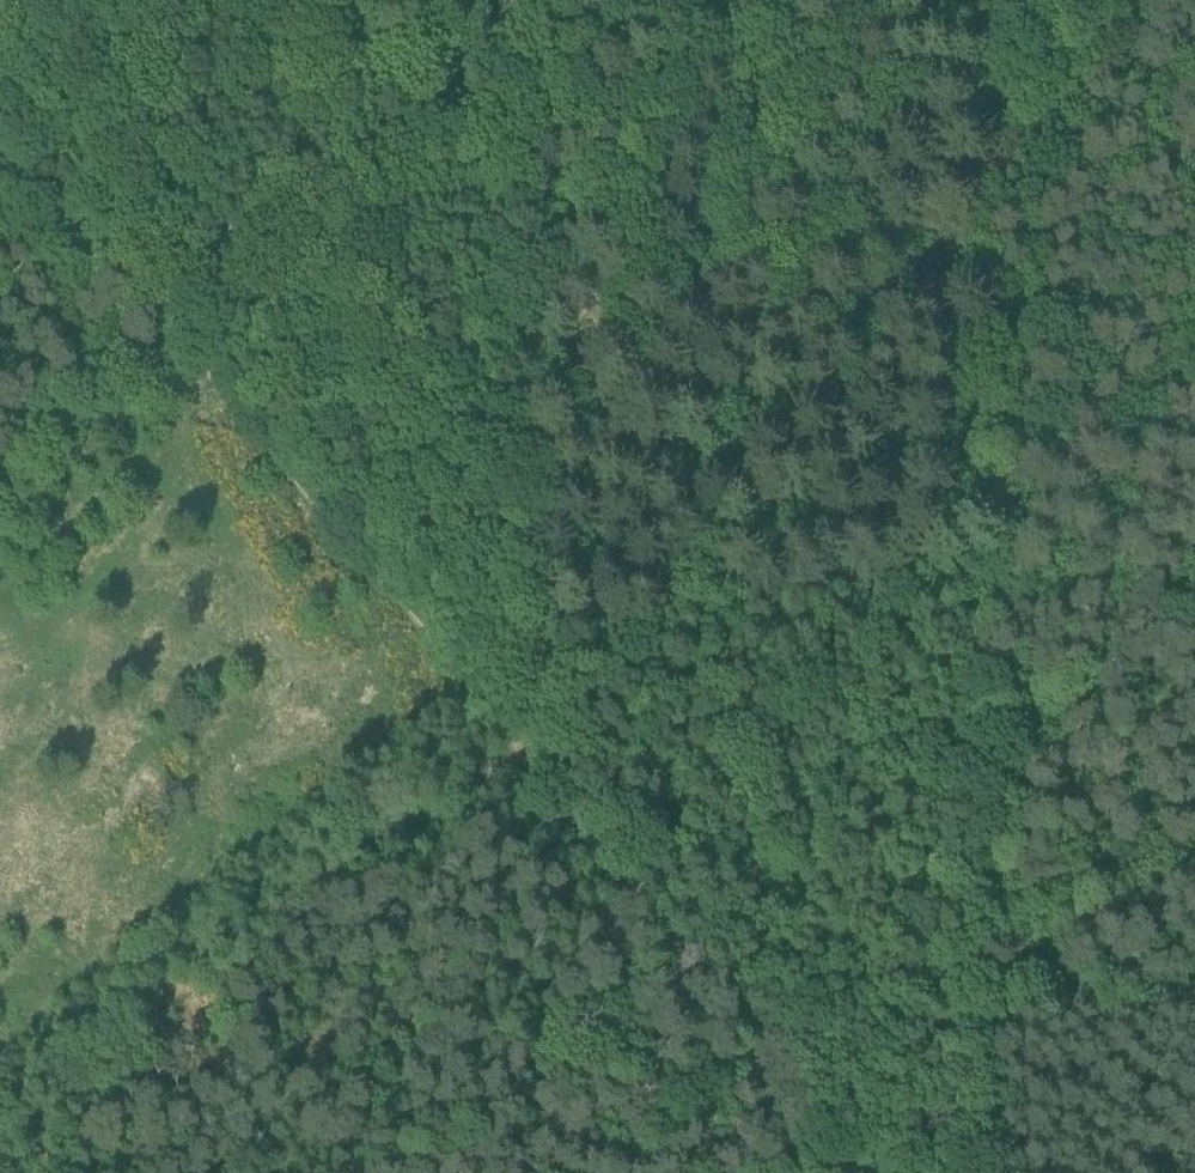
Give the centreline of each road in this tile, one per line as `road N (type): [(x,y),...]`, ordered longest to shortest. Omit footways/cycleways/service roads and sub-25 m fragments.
road 1 (track): [(975,0),(987,1172)]
road 2 (track): [(866,1172),(173,342)]
road 3 (track): [(869,0),(523,56),(455,76),(173,342)]
road 4 (track): [(540,782),(522,0)]
road 5 (track): [(173,342),(0,166)]
road 6 (track): [(173,342),(0,501)]

